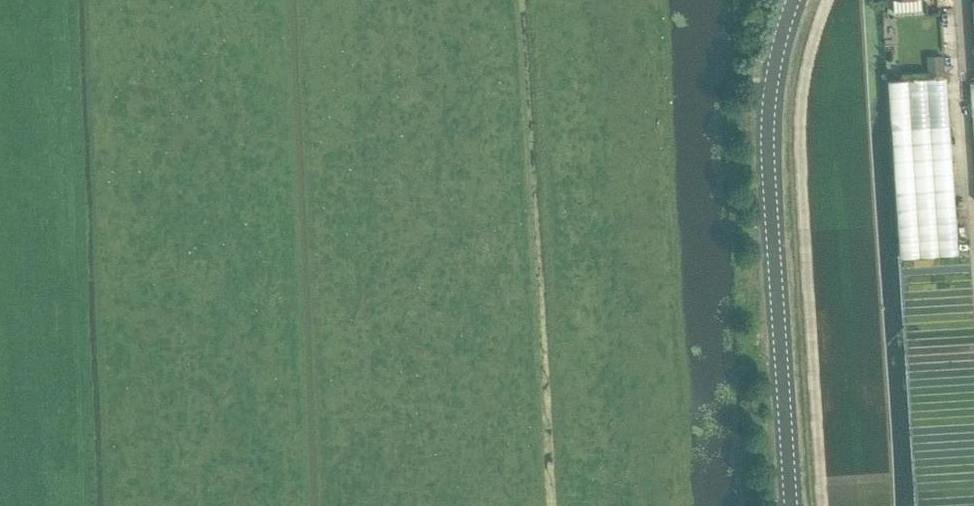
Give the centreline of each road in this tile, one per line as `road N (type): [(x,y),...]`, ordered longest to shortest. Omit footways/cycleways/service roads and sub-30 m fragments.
road 1 (unclassified): [(789,505),(767,120),(793,0)]
road 2 (track): [(973,247),(958,83),(966,68),(961,1)]

